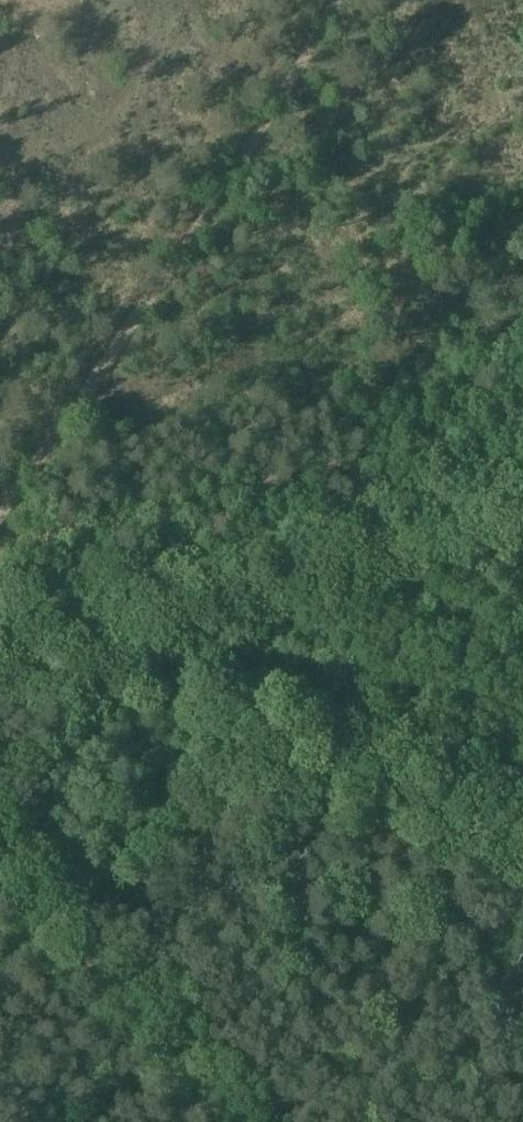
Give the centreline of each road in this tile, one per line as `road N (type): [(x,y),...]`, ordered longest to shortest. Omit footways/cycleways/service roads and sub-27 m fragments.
road 1 (track): [(522,850),(0,642)]
road 2 (track): [(0,554),(120,516),(522,428)]
road 3 (track): [(0,851),(220,1121)]

